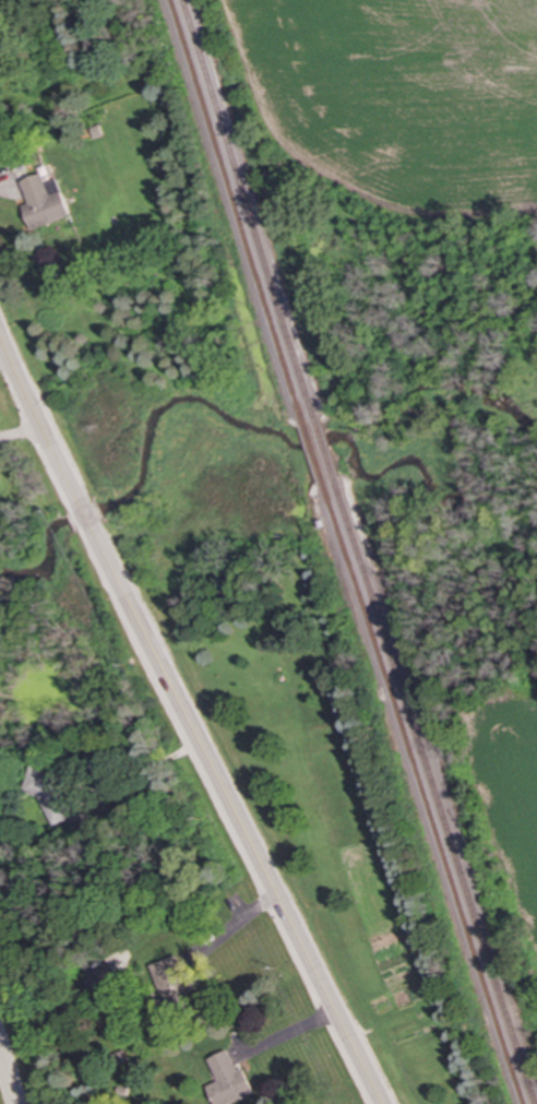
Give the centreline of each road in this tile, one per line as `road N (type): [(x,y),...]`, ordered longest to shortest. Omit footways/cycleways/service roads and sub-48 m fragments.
road 1 (tertiary): [(381,1103),(64,479),(0,336)]

